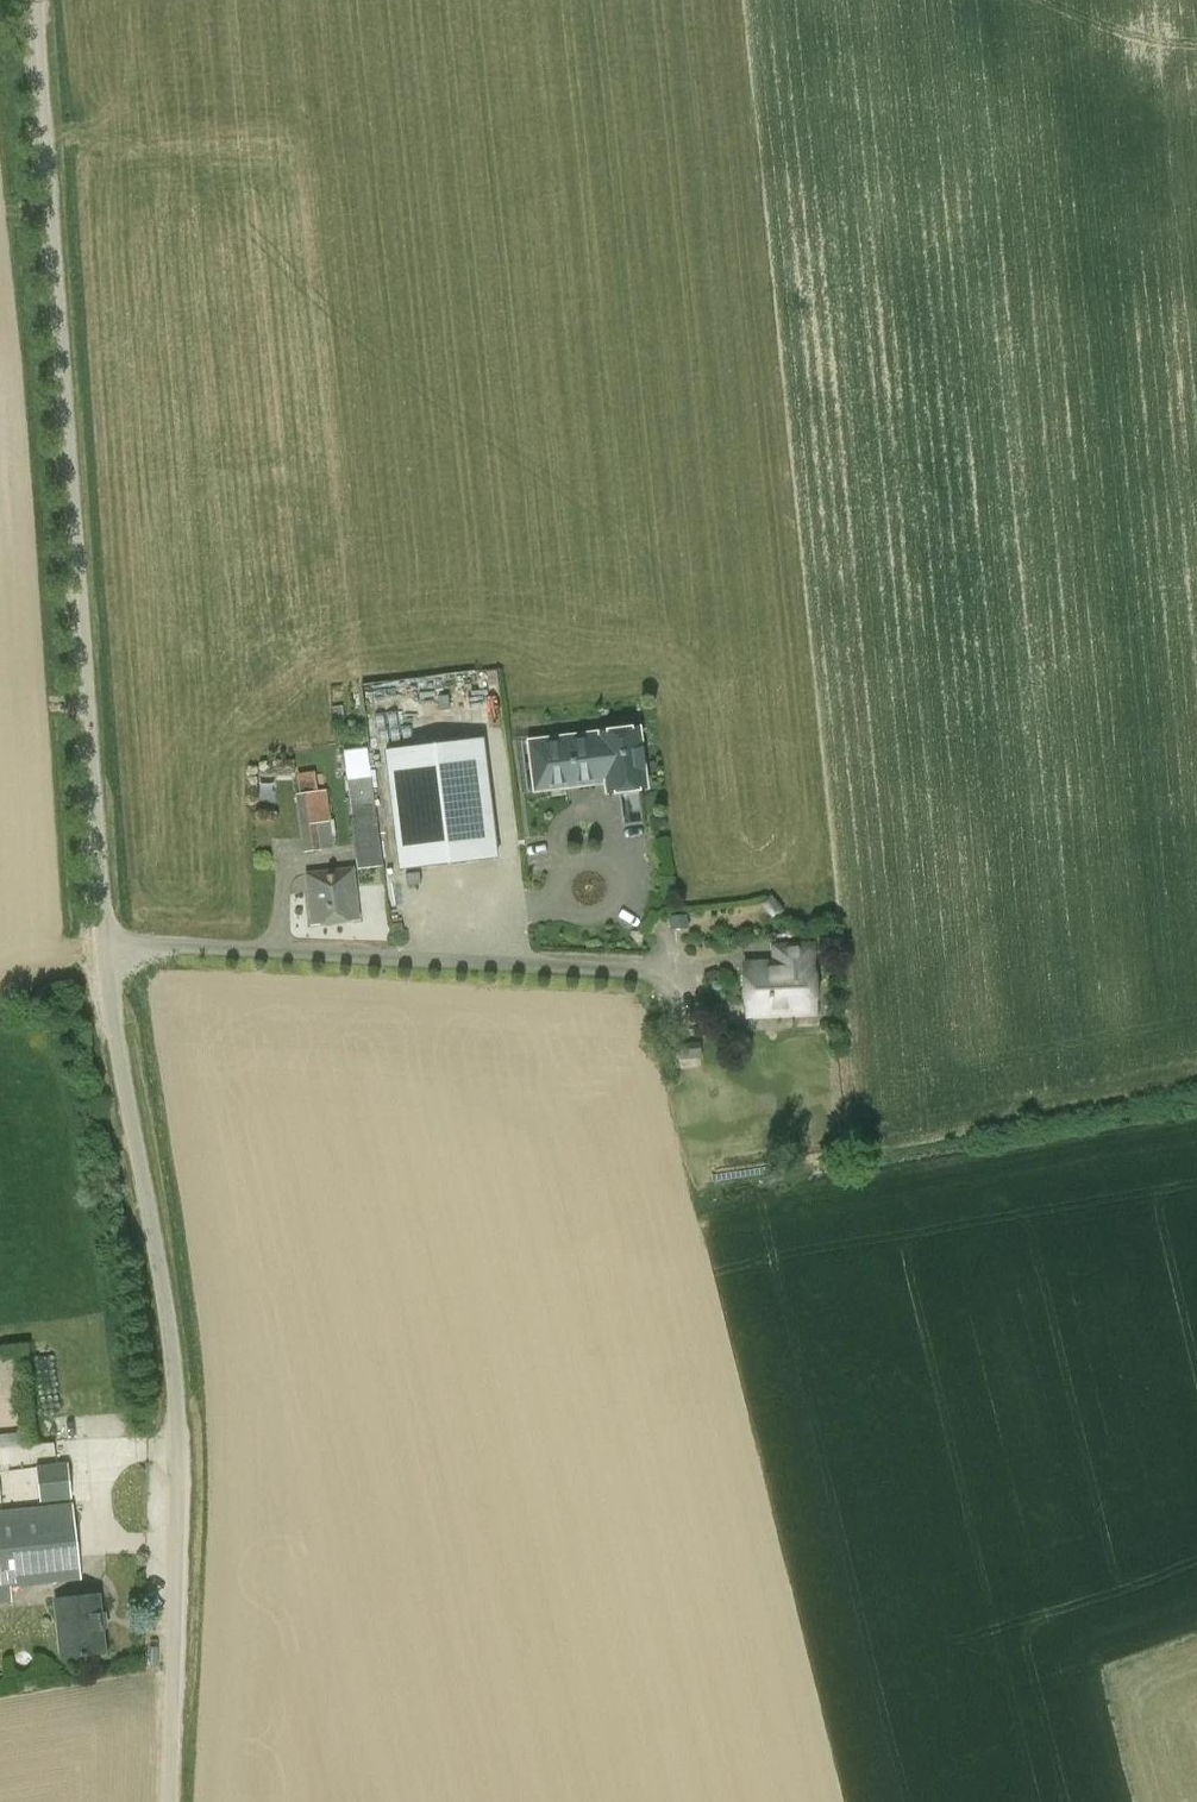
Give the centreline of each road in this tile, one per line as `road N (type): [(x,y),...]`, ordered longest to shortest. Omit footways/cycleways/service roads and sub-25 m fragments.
road 1 (unclassified): [(36,0),(105,943),(168,1328),(178,1461),(170,1801)]

